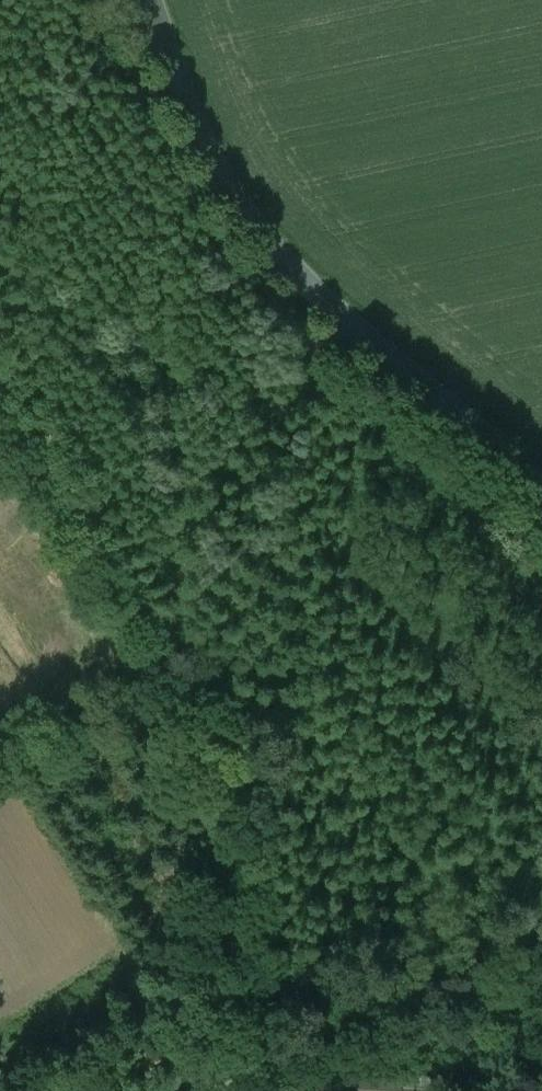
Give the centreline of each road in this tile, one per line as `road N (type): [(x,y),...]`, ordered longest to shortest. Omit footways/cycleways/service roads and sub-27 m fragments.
road 1 (track): [(225,1090),(231,952),(211,736),(195,711),(175,630),(186,507),(351,324)]
road 2 (tertiary): [(541,483),(351,324),(257,227),(204,140),(151,0)]
road 3 (track): [(22,1090),(156,987),(231,952)]
road 4 (track): [(195,711),(0,776)]

